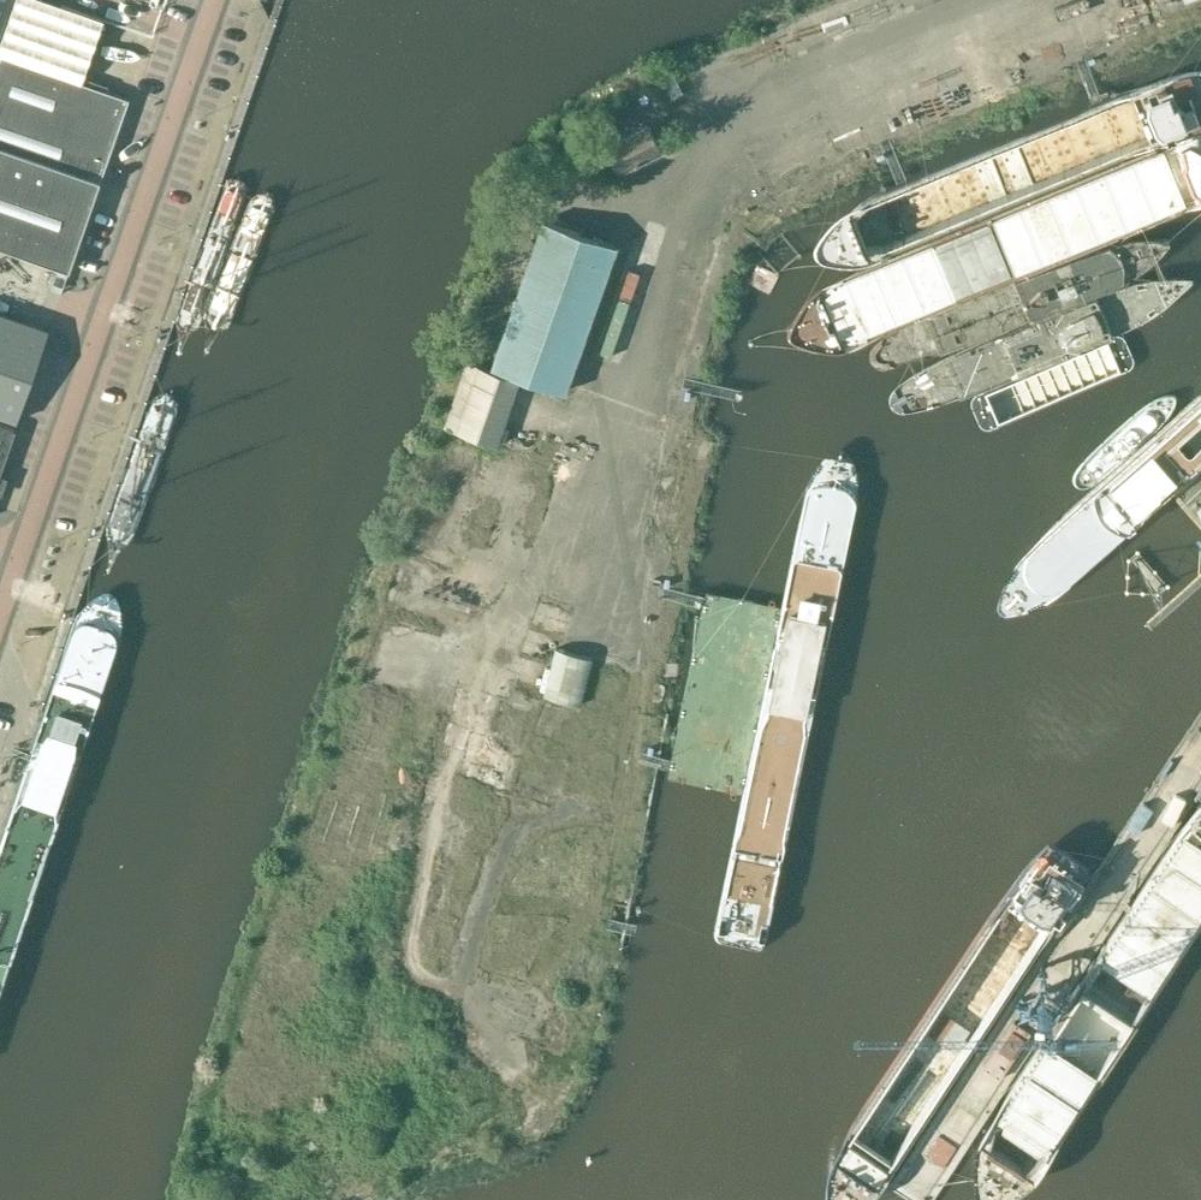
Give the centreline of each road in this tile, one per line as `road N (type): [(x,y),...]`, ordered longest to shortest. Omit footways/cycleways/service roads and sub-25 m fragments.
road 1 (unclassified): [(0,621),(220,0)]

